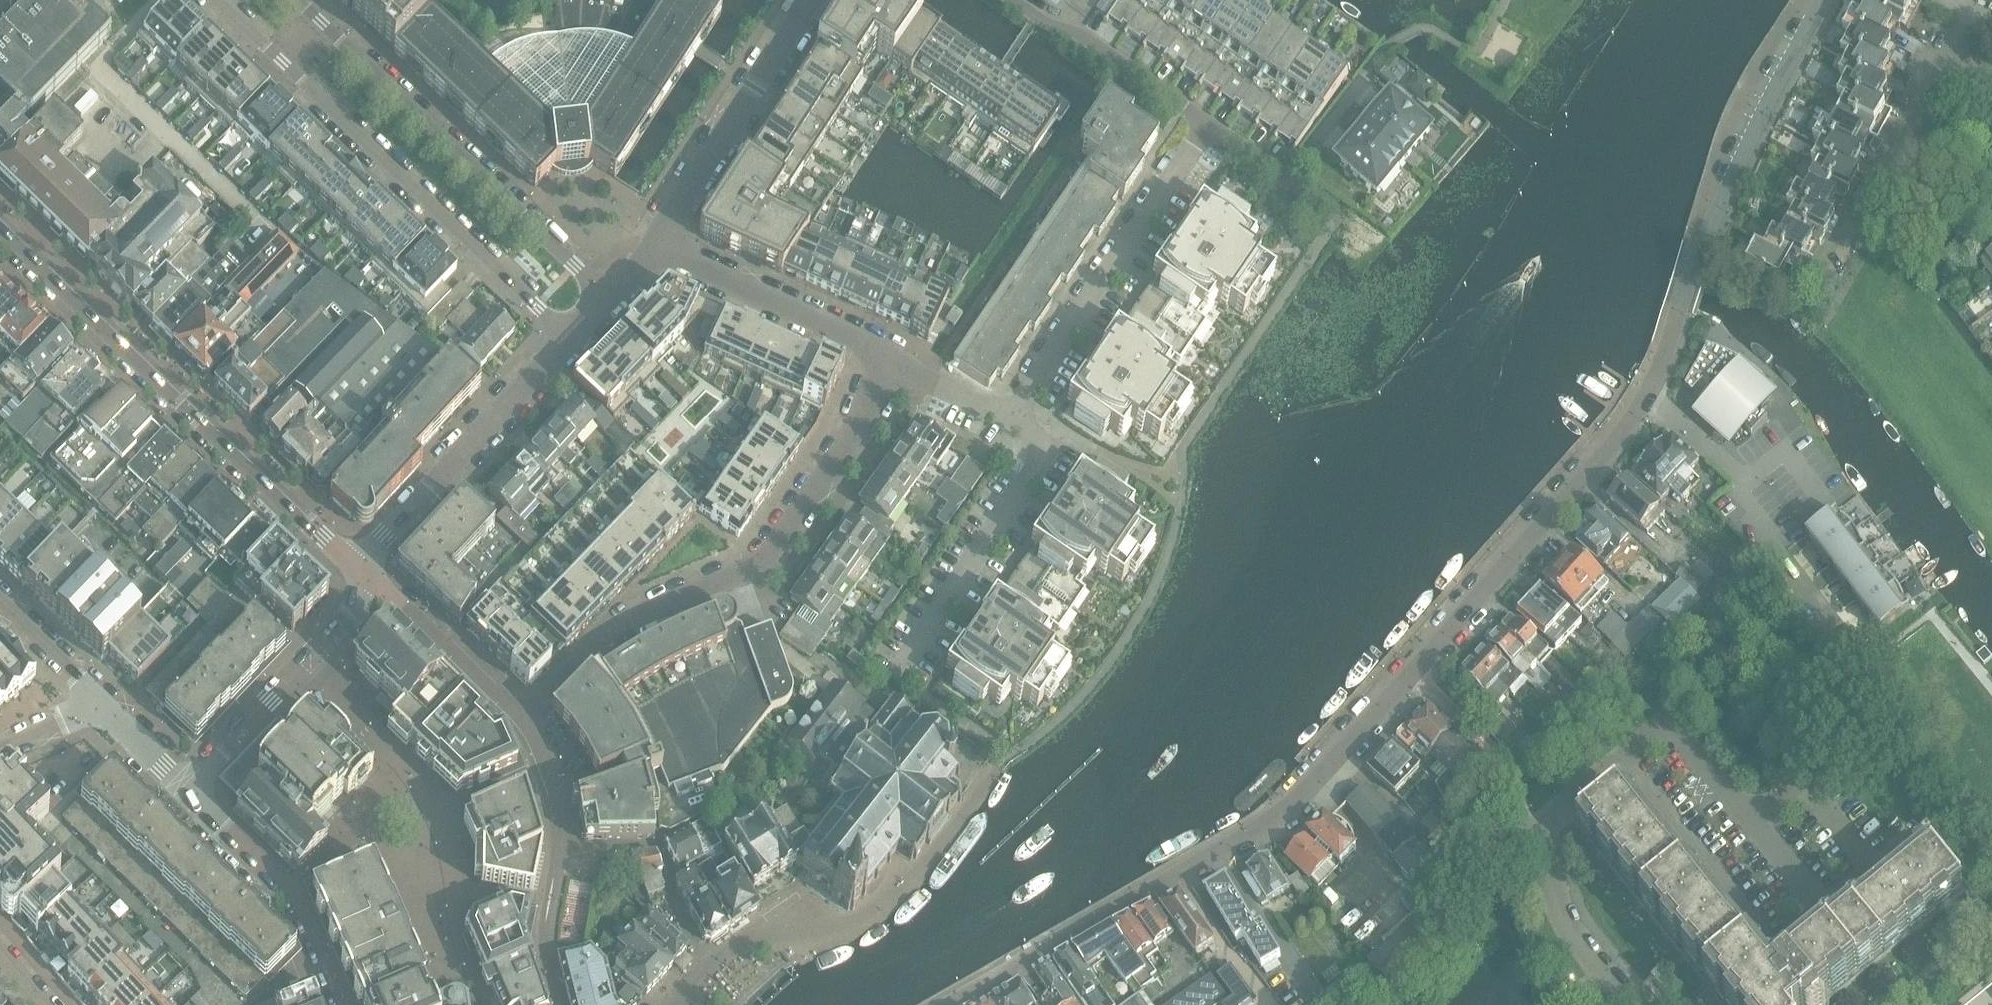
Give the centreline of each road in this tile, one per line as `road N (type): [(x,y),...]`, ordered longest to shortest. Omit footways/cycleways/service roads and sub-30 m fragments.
road 1 (residential): [(951,1004),(1291,807),(1618,440),(1646,396)]
road 2 (residential): [(900,359),(767,556),(614,626),(525,718)]
road 3 (tertiary): [(0,228),(366,572)]
road 4 (residential): [(217,0),(570,338)]
road 5 (residential): [(687,996),(710,960),(805,908),(822,934),(920,872),(1007,751)]
road 6 (residential): [(1646,396),(1704,243),(1822,0)]
road 7 (tertiary): [(609,295),(297,0)]
road 8 (residential): [(1012,415),(1210,122)]
road 9 (residential): [(1646,396),(1738,481),(1741,505),(1848,646)]
road 10 (residential): [(896,675),(1046,451),(1012,415)]
road 11 (residential): [(1825,264),(1973,12),(1951,0)]
road 12 (tertiary): [(366,572),(385,537),(570,338)]
road 13 (residential): [(559,1004),(544,956),(557,850),(554,791),(525,718)]
road 14 (residential): [(655,245),(810,0)]
road 15 (tertiary): [(366,572),(358,608),(183,790)]
road 16 (residential): [(1608,979),(1564,919),(1536,827),(1619,758)]
road 17 (tertiary): [(183,790),(287,890),(341,1004)]
road 18 (residential): [(900,359),(655,245)]
road 19 (residential): [(1210,122),(1083,36),(1014,0)]
road 20 (residential): [(525,718),(366,572)]
road 21 (residential): [(1384,51),(1288,178)]
road 22 (residential): [(108,706),(0,599)]
road 23 (residential): [(1012,415),(900,359)]

